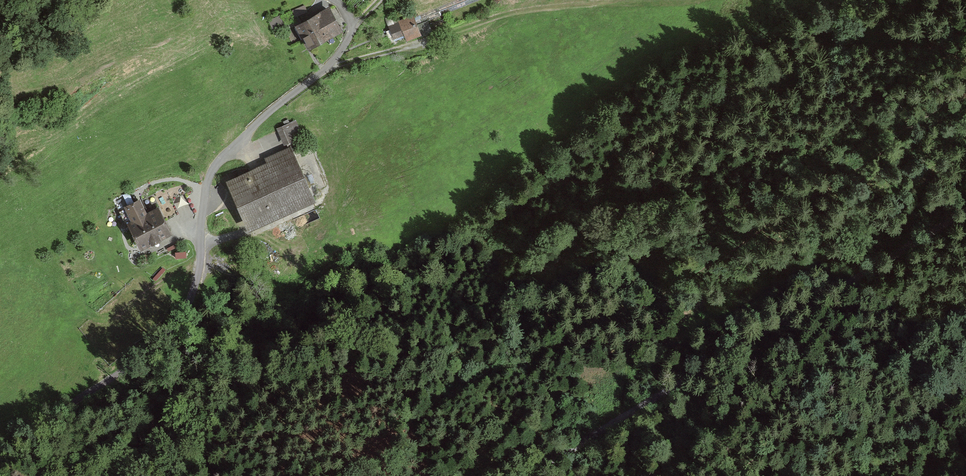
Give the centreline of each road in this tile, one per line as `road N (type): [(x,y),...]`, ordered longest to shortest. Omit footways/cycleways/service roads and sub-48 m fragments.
road 1 (residential): [(354,26),(336,57),(229,147),(207,177),(198,272),(167,336),(48,407),(0,449)]
road 2 (track): [(965,208),(528,475)]
road 3 (track): [(965,409),(865,475)]

